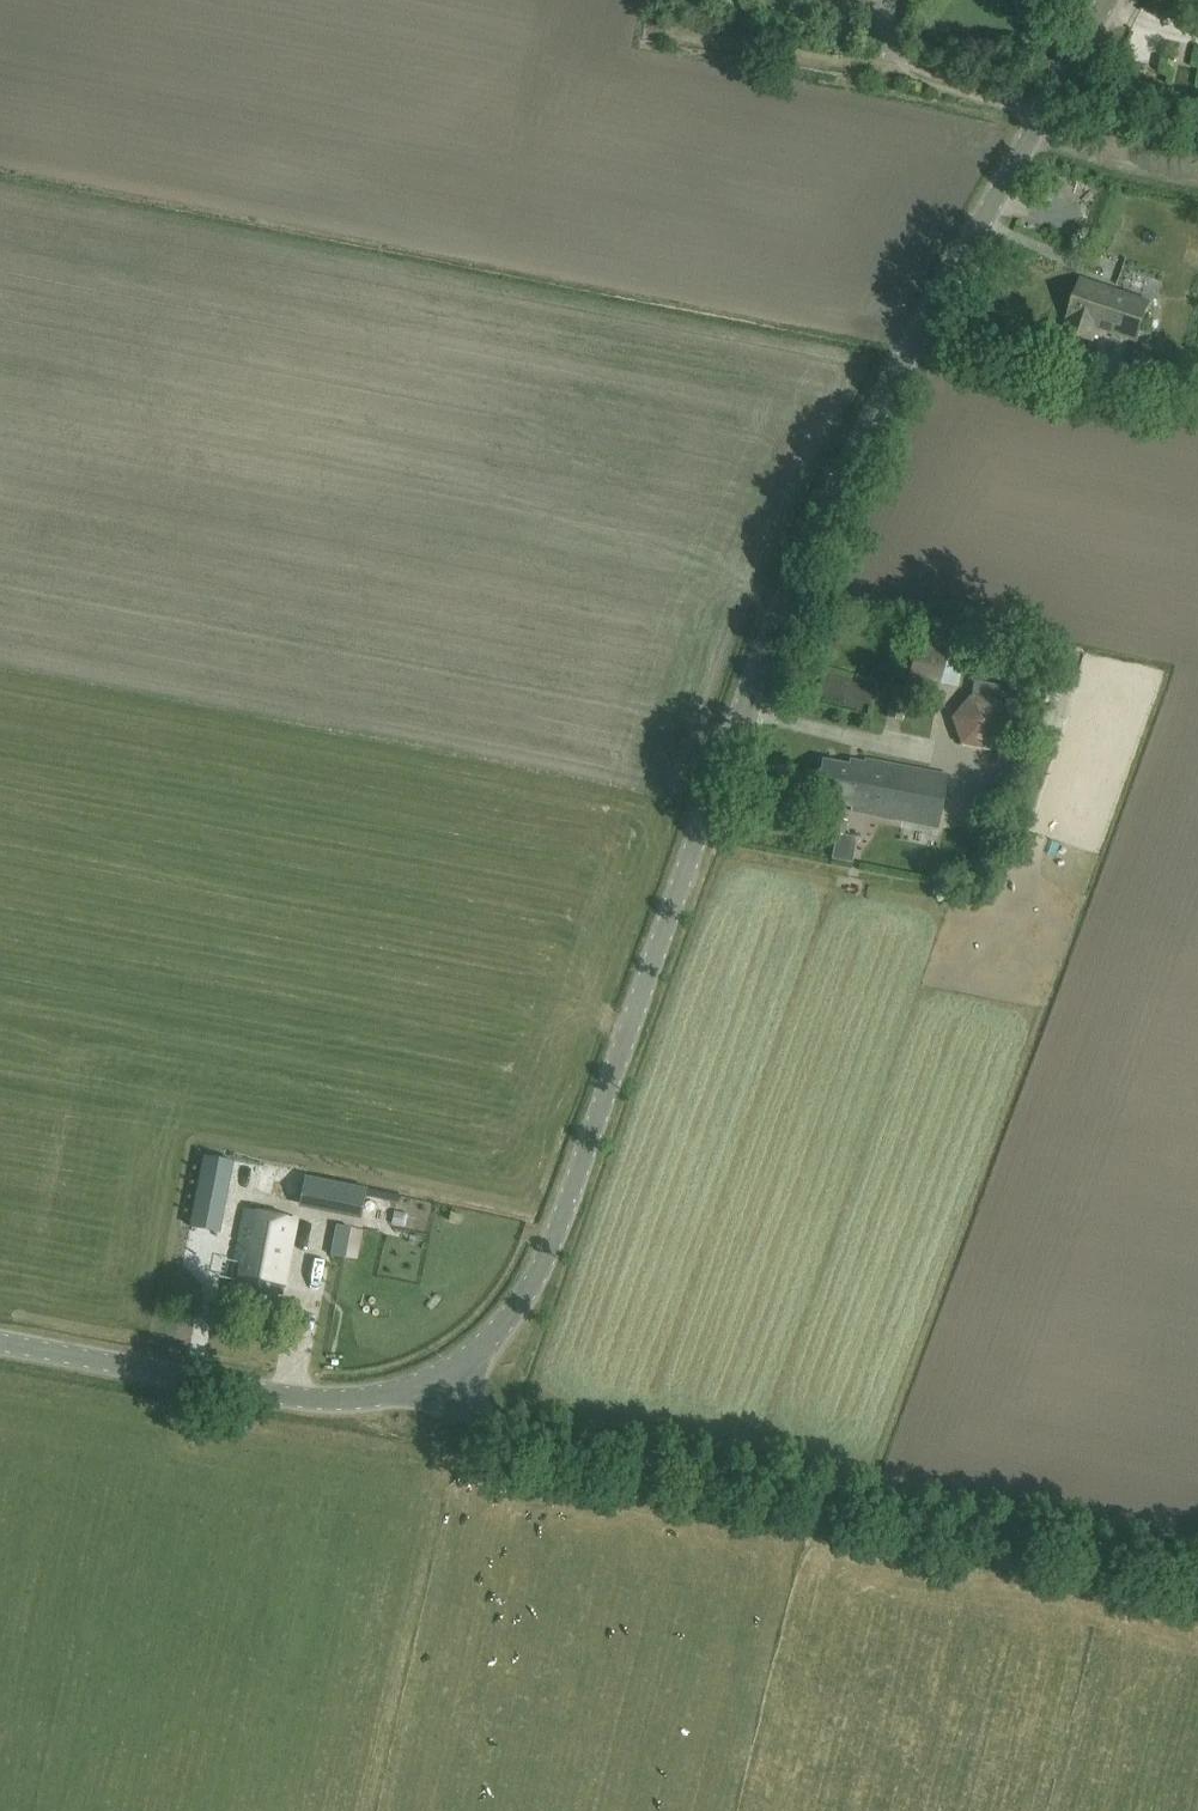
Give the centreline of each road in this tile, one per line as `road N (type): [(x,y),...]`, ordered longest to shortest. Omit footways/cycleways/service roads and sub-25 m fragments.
road 1 (tertiary): [(443,1378),(512,1316),(537,1276),(804,551),(1104,0)]
road 2 (unclassified): [(1197,1572),(509,1434),(443,1378)]
road 3 (tertiary): [(0,1343),(299,1398),(361,1402),(443,1378)]

